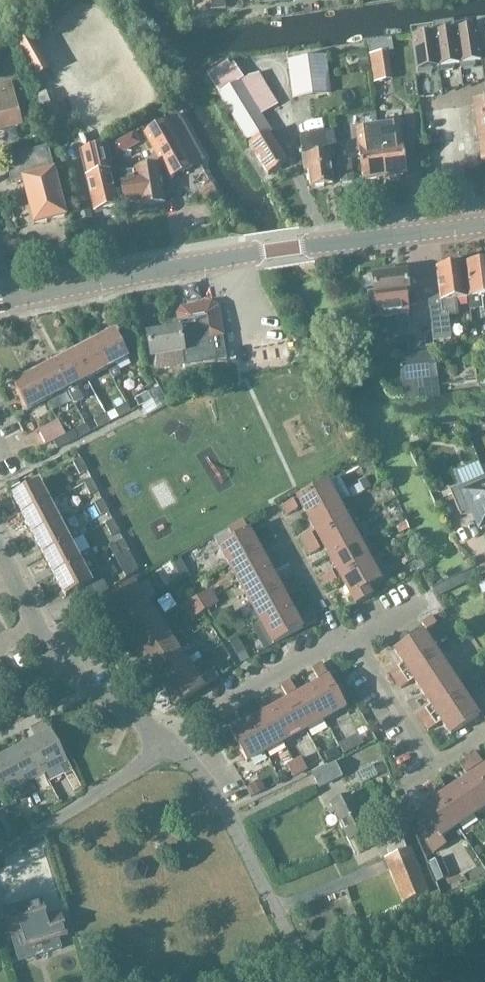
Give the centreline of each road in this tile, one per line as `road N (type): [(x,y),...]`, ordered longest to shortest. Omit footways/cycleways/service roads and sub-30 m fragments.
road 1 (unclassified): [(309,981),(232,821),(173,743)]
road 2 (unclassified): [(173,743),(60,666),(0,553)]
road 3 (tertiary): [(251,253),(0,298)]
road 4 (tertiary): [(251,253),(484,224)]
road 5 (residential): [(173,743),(338,638)]
road 6 (residential): [(434,764),(353,640)]
road 7 (residential): [(338,638),(272,514)]

